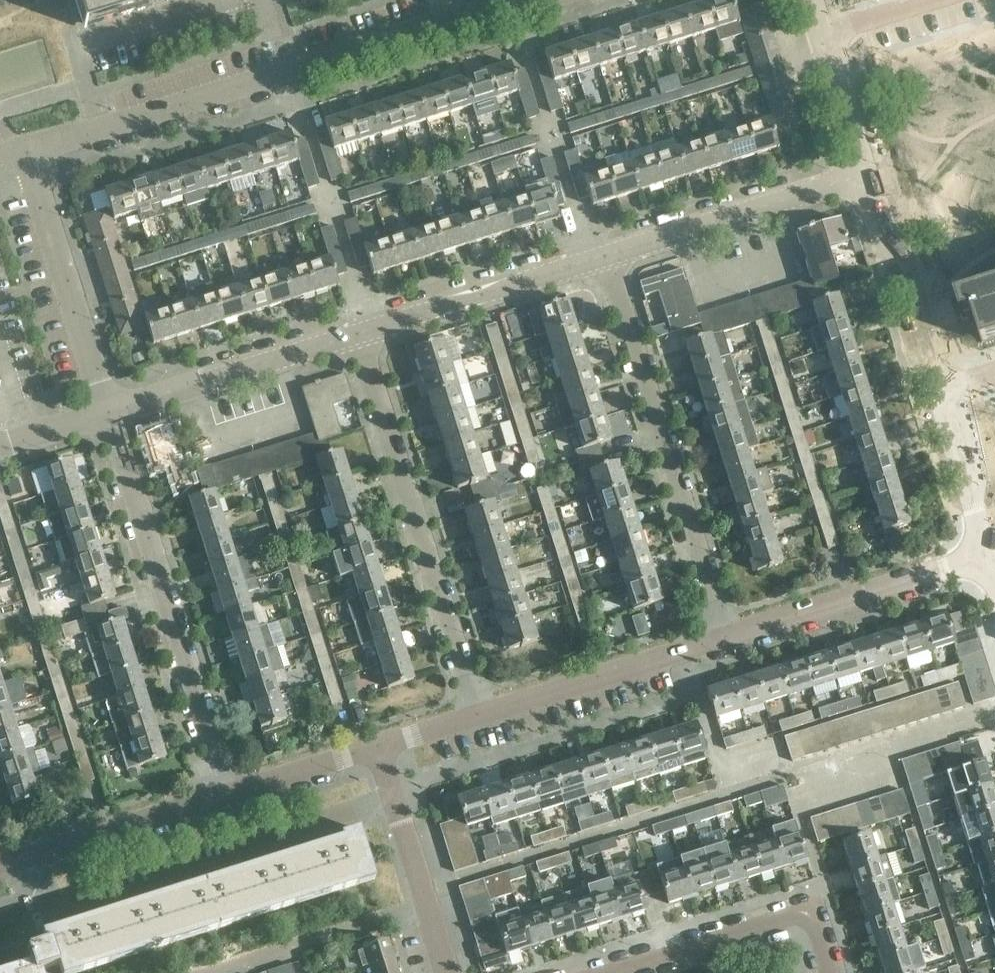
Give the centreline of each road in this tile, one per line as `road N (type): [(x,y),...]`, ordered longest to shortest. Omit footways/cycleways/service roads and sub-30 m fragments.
road 1 (residential): [(23,149),(500,0)]
road 2 (residential): [(31,852),(49,917),(307,836),(329,817),(390,794)]
road 3 (residential): [(474,715),(354,331)]
road 4 (residential): [(727,637),(599,257)]
road 5 (residential): [(228,792),(110,412)]
road 6 (residential): [(110,412),(23,149)]
road 7 (residential): [(599,257),(862,174)]
road 8 (residential): [(727,637),(983,553)]
road 9 (residential): [(615,972),(807,911),(828,972)]
road 10 (residential): [(474,715),(727,637)]
road 11 (residential): [(943,421),(862,174)]
road 12 (residential): [(110,412),(354,331)]
road 13 (residential): [(354,331),(599,257)]
road 14 (residential): [(217,972),(425,906)]
road 15 (residential): [(31,852),(228,792)]
road 16 (residential): [(828,65),(994,19)]
road 17 (residential): [(228,792),(376,746)]
road 18 (residential): [(983,553),(943,421)]

